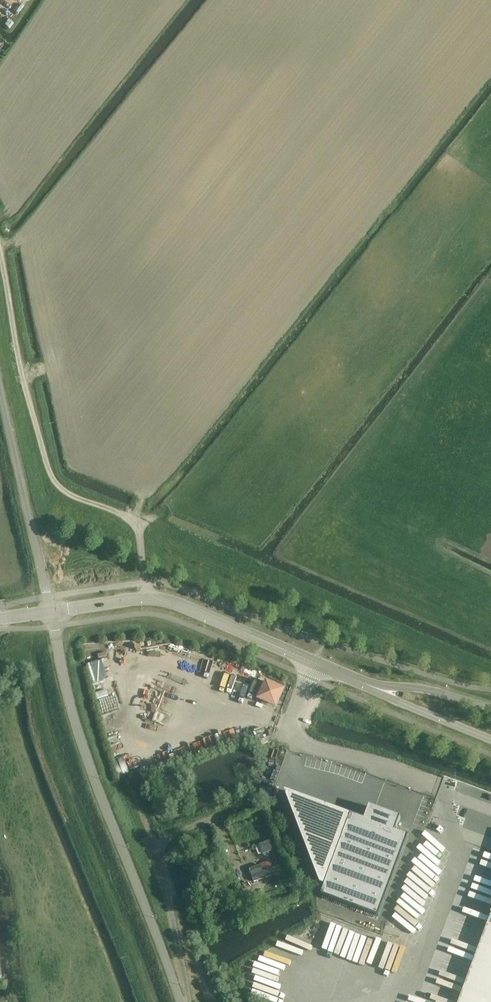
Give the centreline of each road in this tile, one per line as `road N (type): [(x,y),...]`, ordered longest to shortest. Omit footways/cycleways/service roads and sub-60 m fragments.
road 1 (tertiary): [(180,1001),(78,733),(51,612)]
road 2 (track): [(148,599),(133,521),(63,490),(47,467),(0,253)]
road 3 (tertiary): [(314,663),(161,600),(51,612)]
road 4 (unclassified): [(314,663),(291,724),(296,741),(440,785)]
road 5 (unclassified): [(215,816),(152,842),(188,1001)]
road 6 (unclassified): [(51,612),(0,391)]
road 7 (tertiary): [(364,684),(490,740)]
road 8 (tertiary): [(490,708),(421,688),(364,684)]

